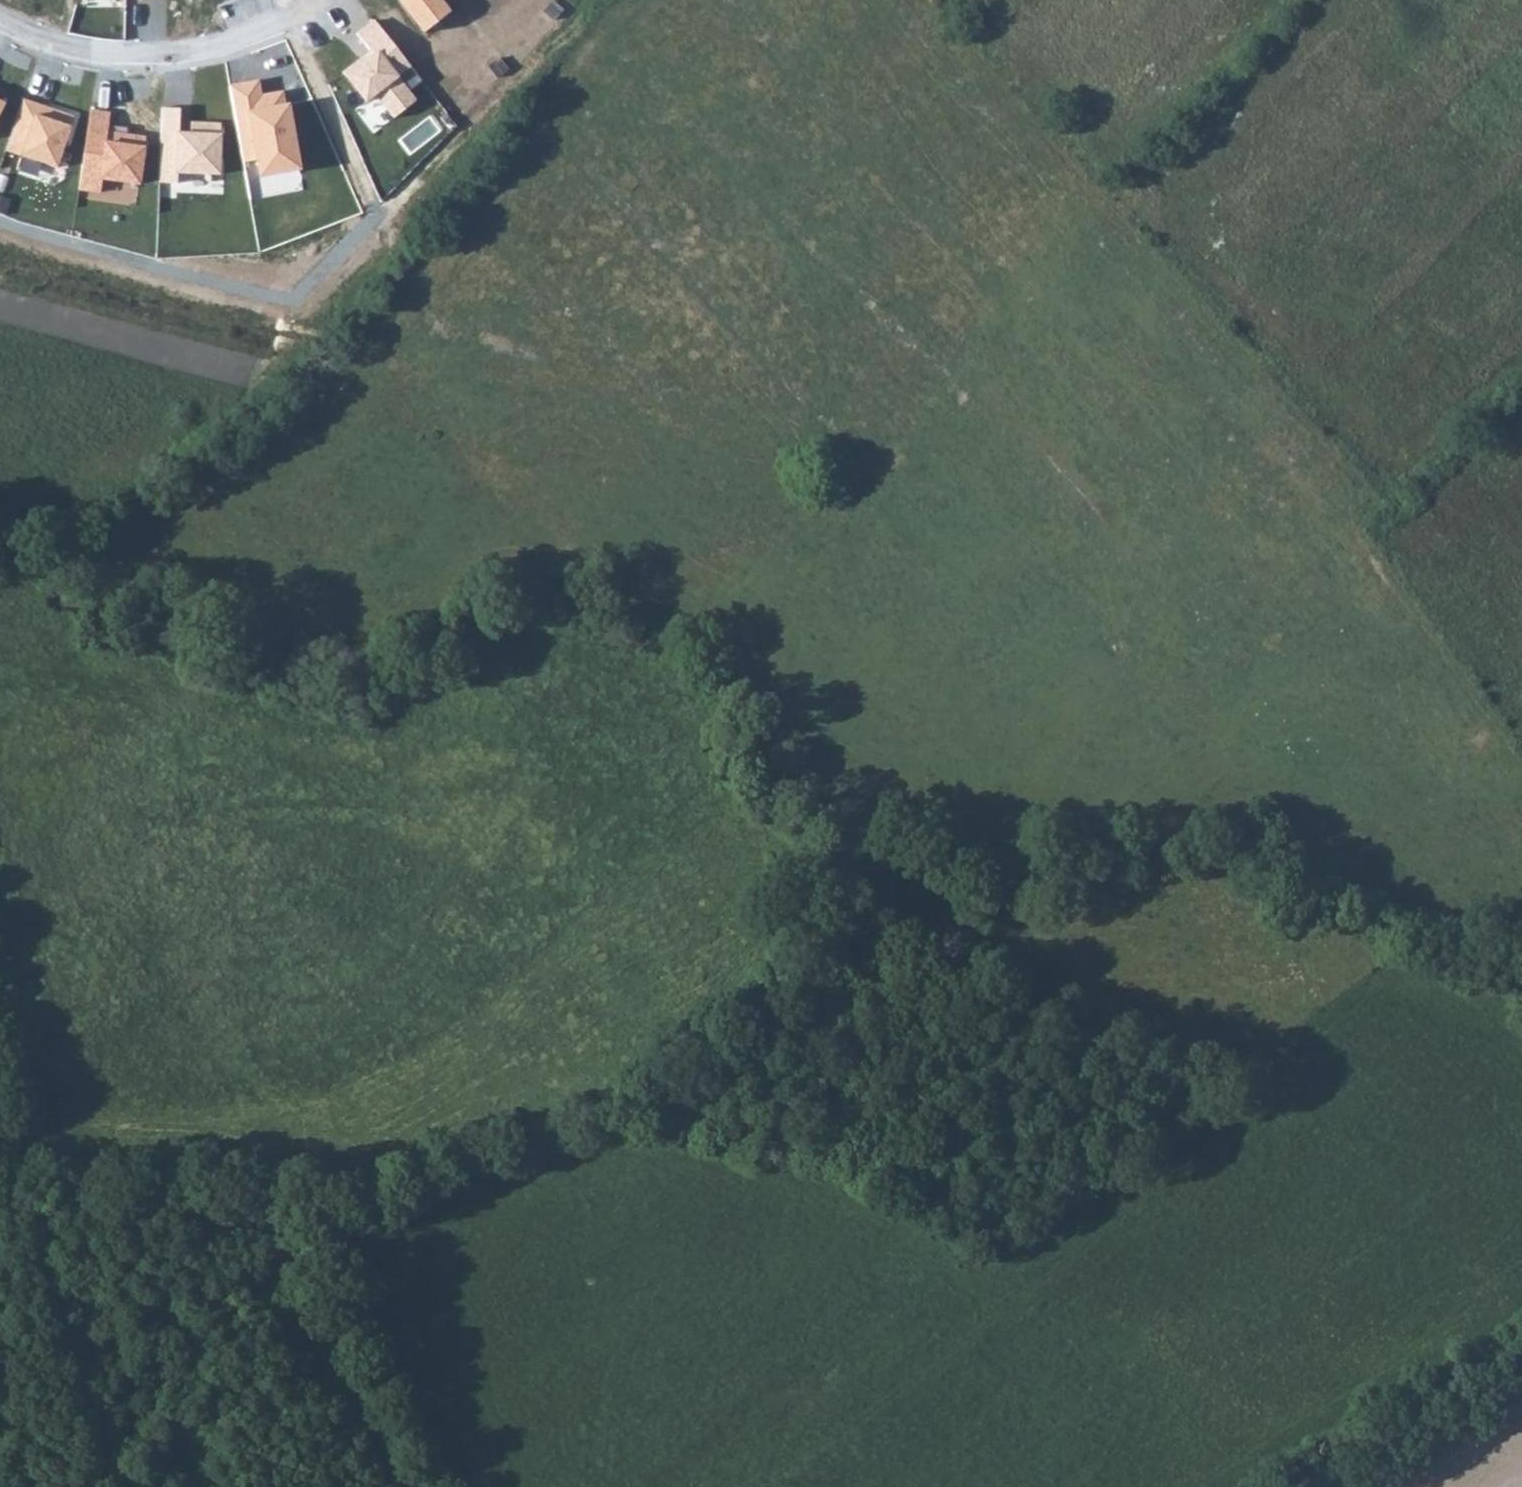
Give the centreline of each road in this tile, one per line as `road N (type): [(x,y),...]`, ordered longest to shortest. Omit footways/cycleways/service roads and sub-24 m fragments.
road 1 (residential): [(0,26),(46,46),(170,57),(229,44),(308,0)]

